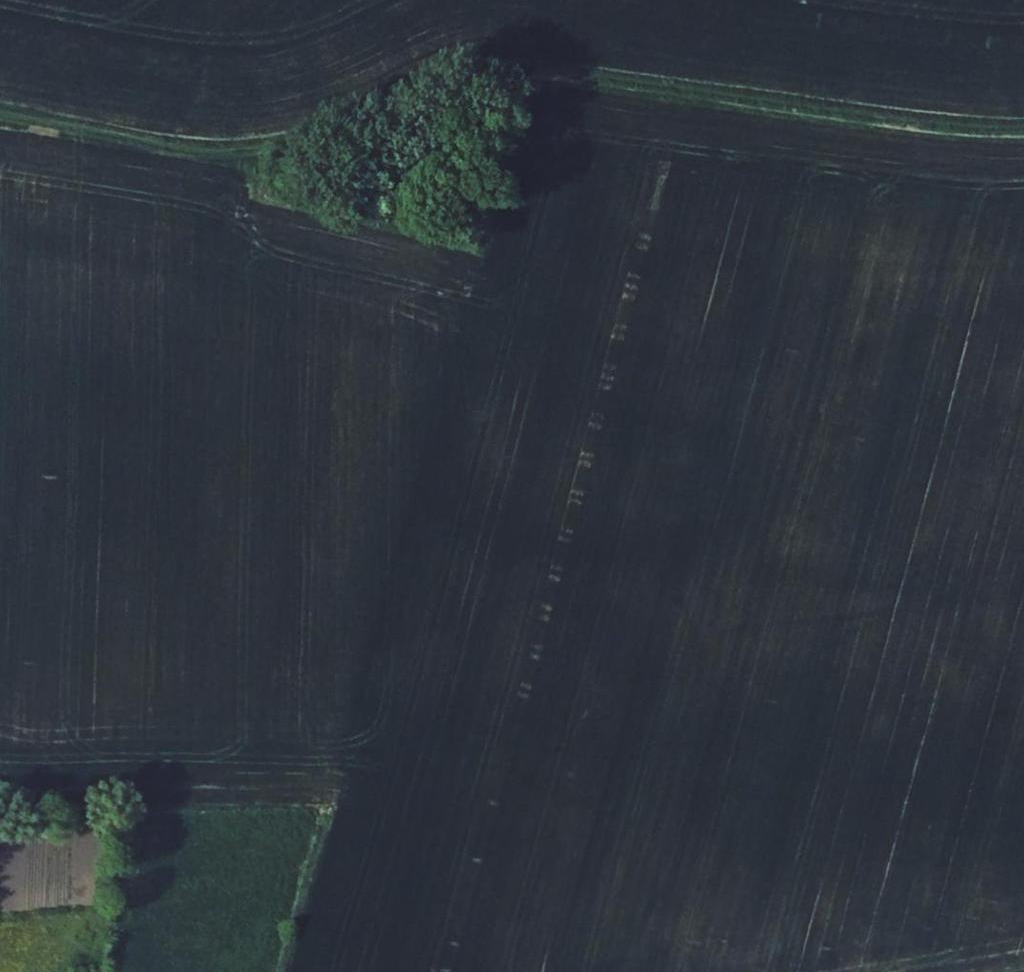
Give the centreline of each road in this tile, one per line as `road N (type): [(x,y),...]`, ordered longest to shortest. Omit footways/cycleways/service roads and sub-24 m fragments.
road 1 (track): [(0,118),(304,174),(353,174),(392,157),(471,90),(510,84),(588,85),(1023,133)]

